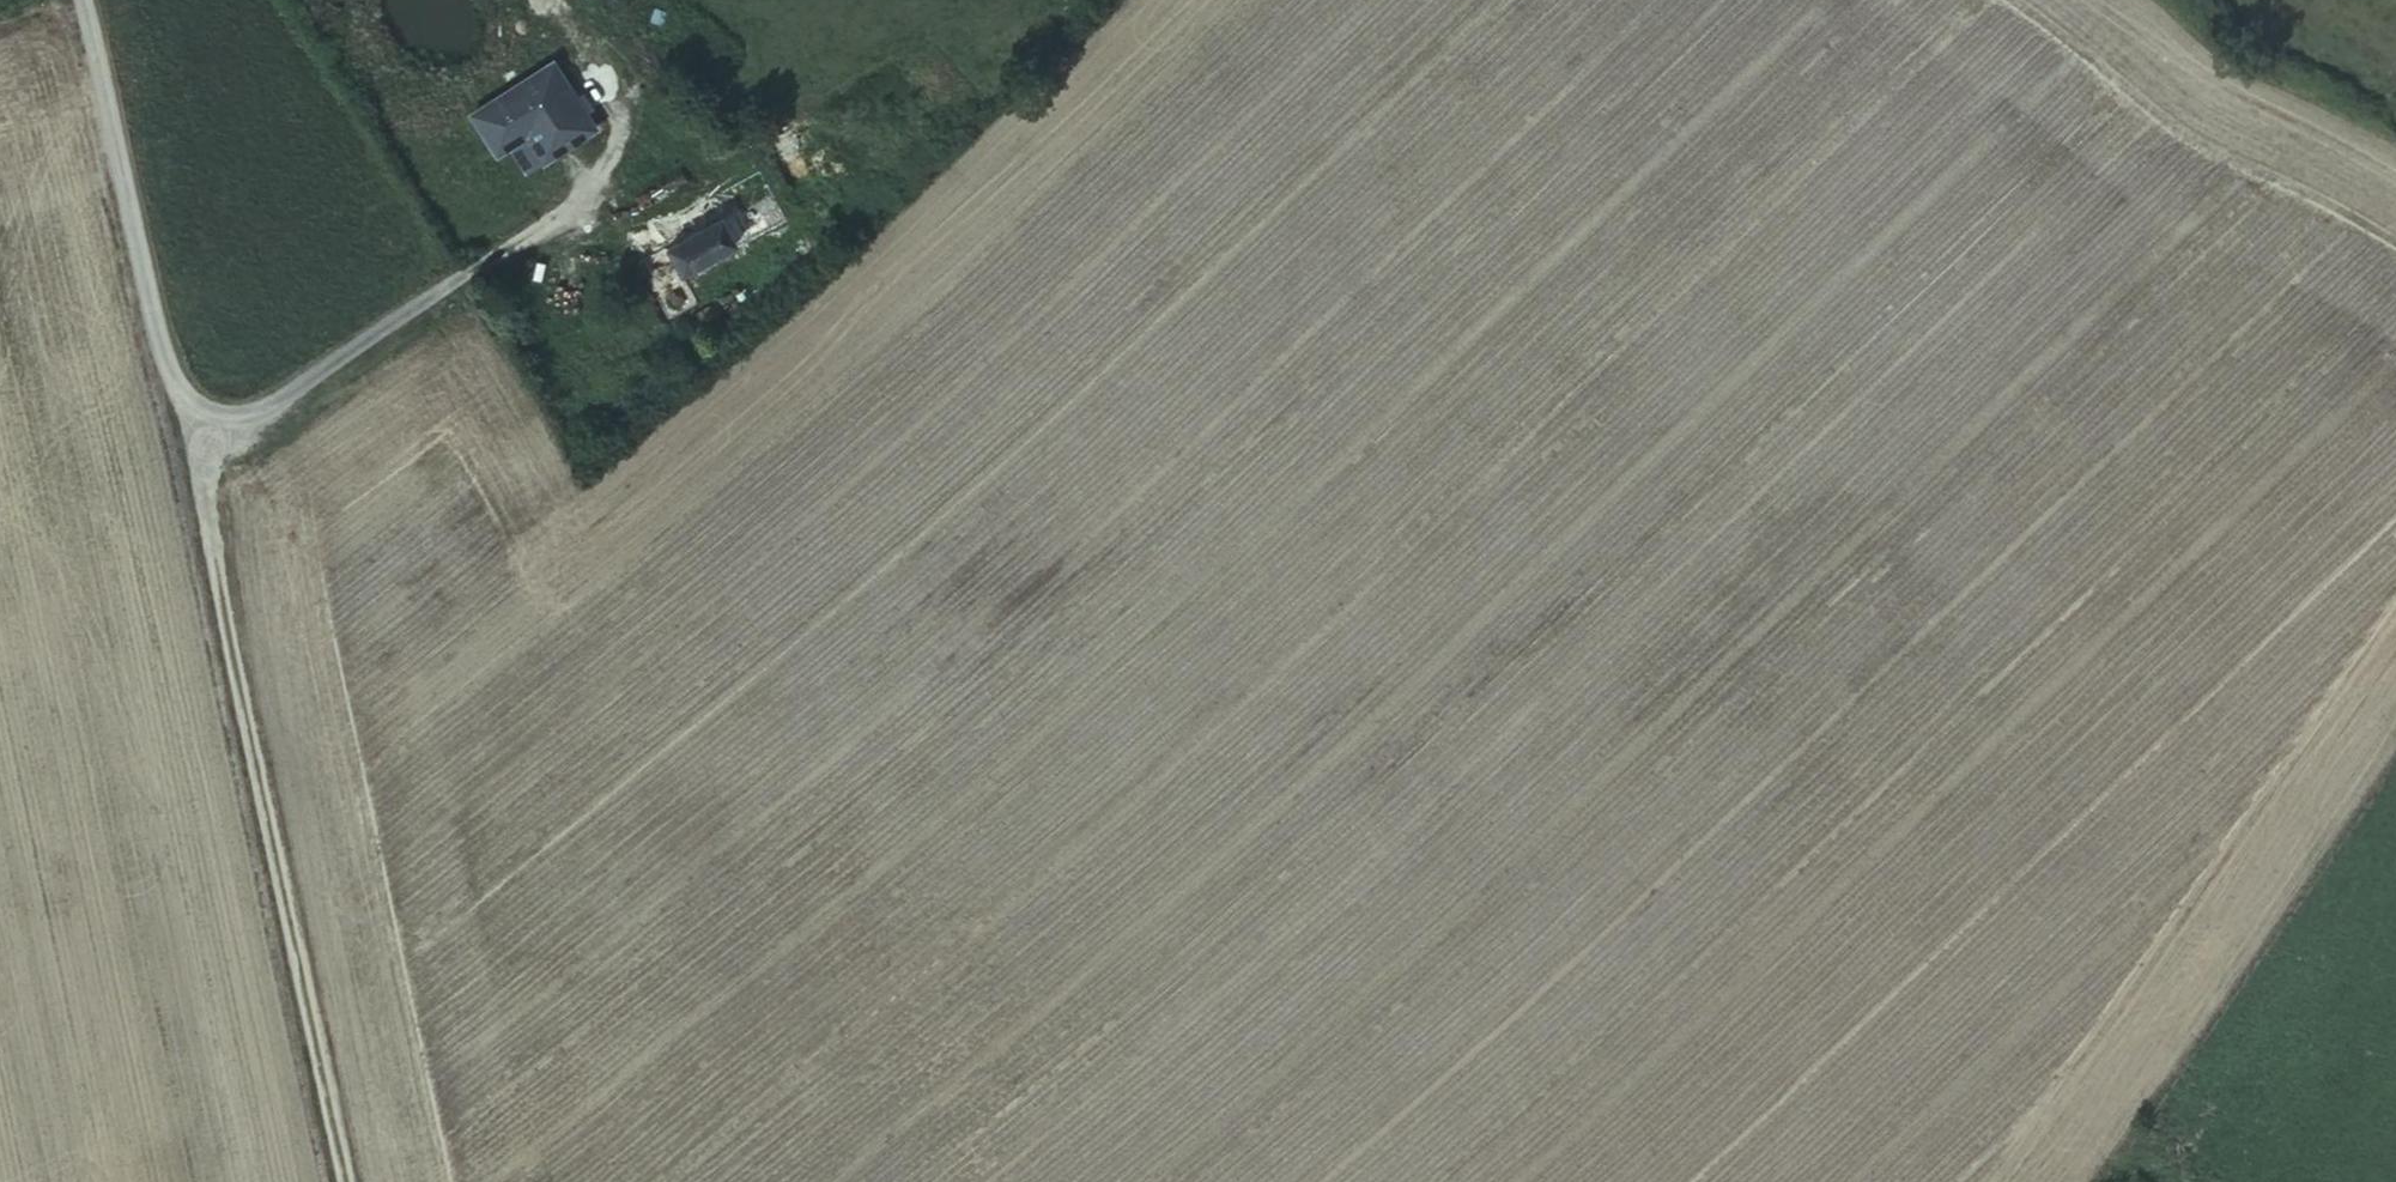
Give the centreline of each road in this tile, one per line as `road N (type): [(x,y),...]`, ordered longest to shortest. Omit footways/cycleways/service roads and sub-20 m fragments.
road 1 (track): [(201,422),(208,578),(341,1181)]
road 2 (unclassified): [(82,0),(152,338),(201,422),(246,412),(465,269)]

